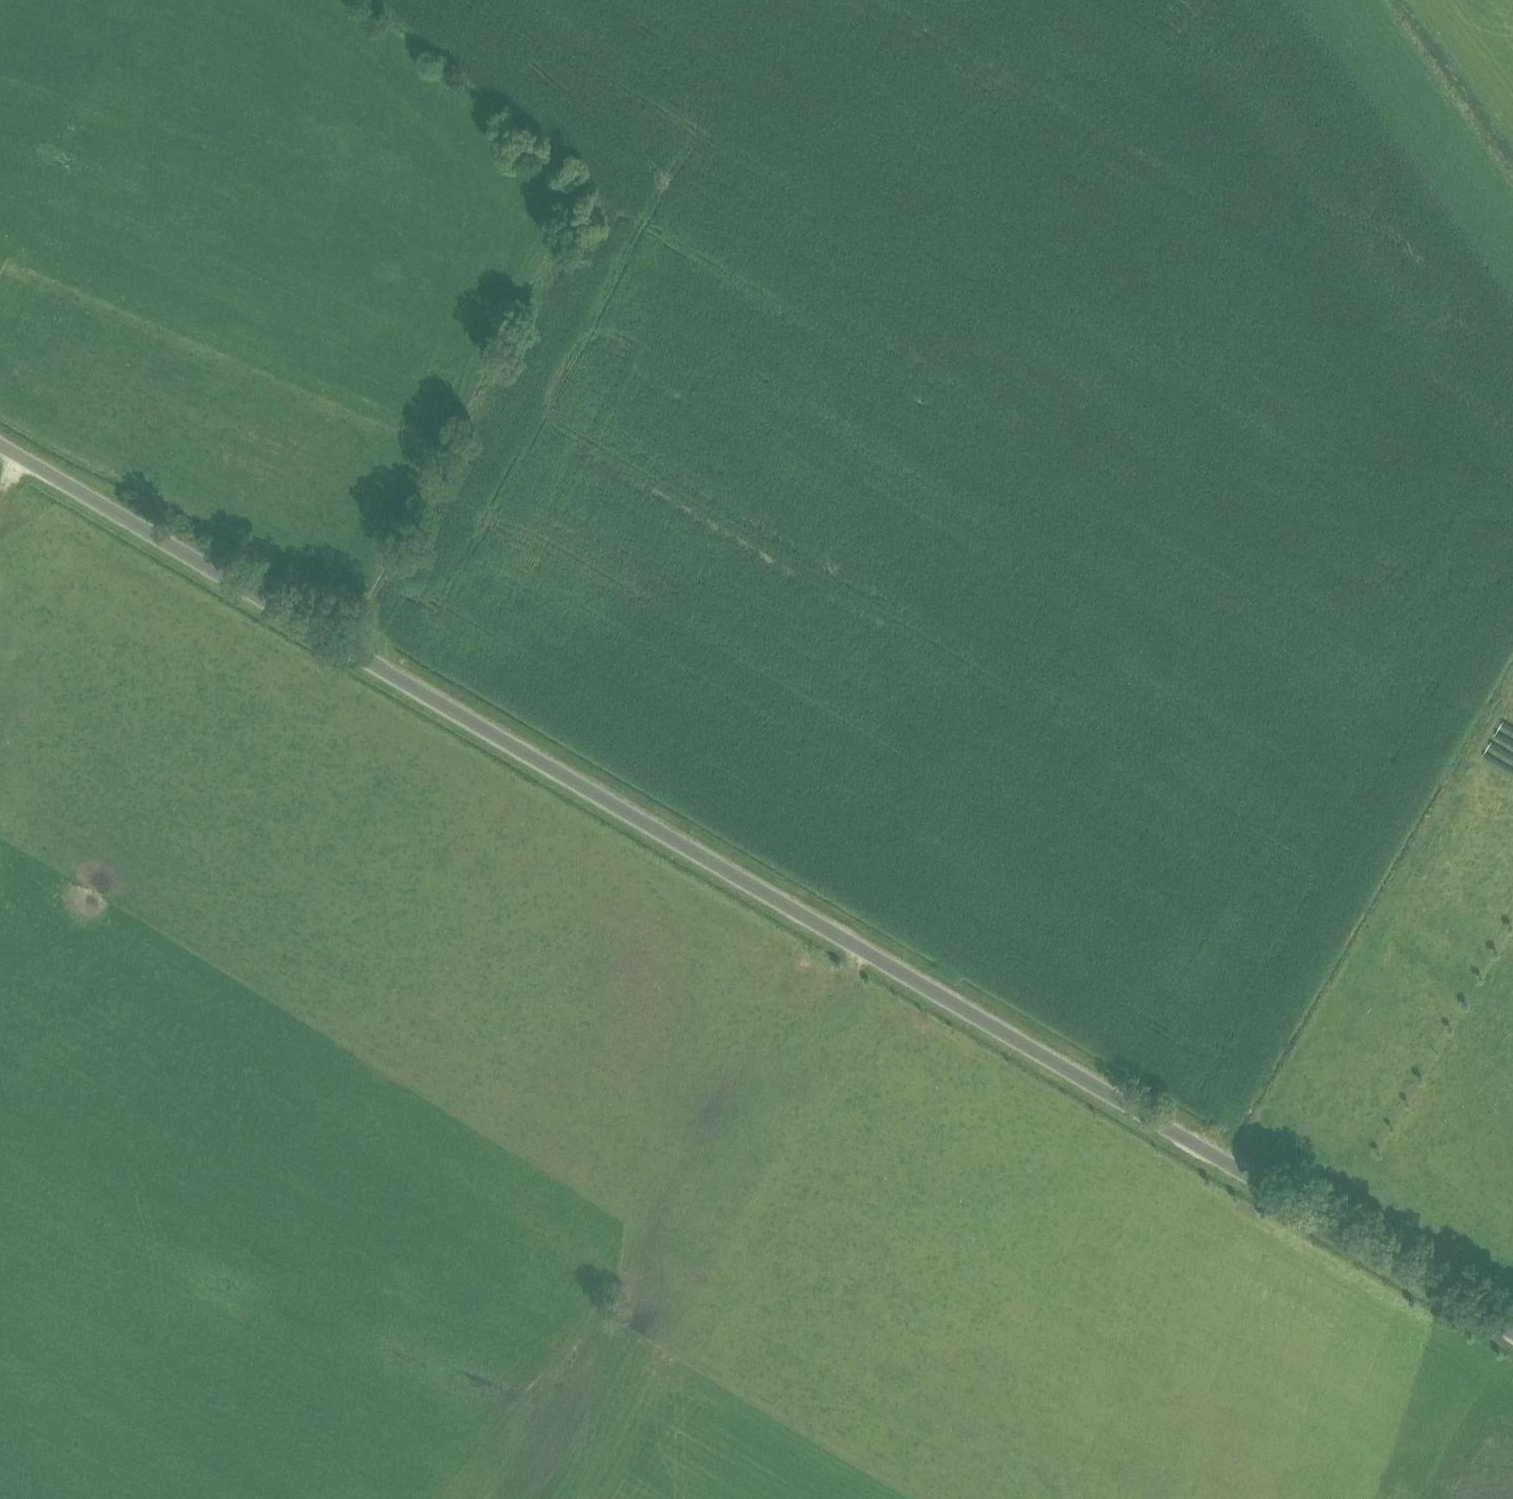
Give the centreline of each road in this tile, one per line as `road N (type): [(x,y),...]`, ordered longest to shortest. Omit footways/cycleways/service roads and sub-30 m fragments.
road 1 (unclassified): [(1512,1333),(0,449)]

